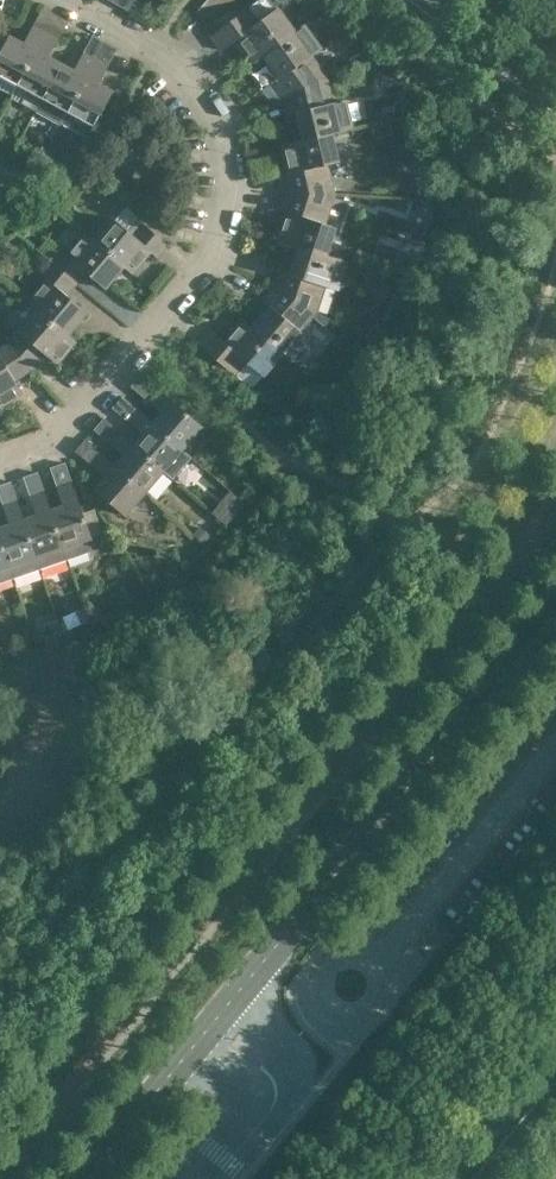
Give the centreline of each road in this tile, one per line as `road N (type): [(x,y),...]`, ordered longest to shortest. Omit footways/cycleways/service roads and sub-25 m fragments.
road 1 (tertiary): [(83,1178),(555,608)]
road 2 (residential): [(0,456),(49,439),(149,323),(211,248),(226,189),(218,124),(167,59),(58,0)]
road 3 (tertiary): [(555,112),(410,0)]

